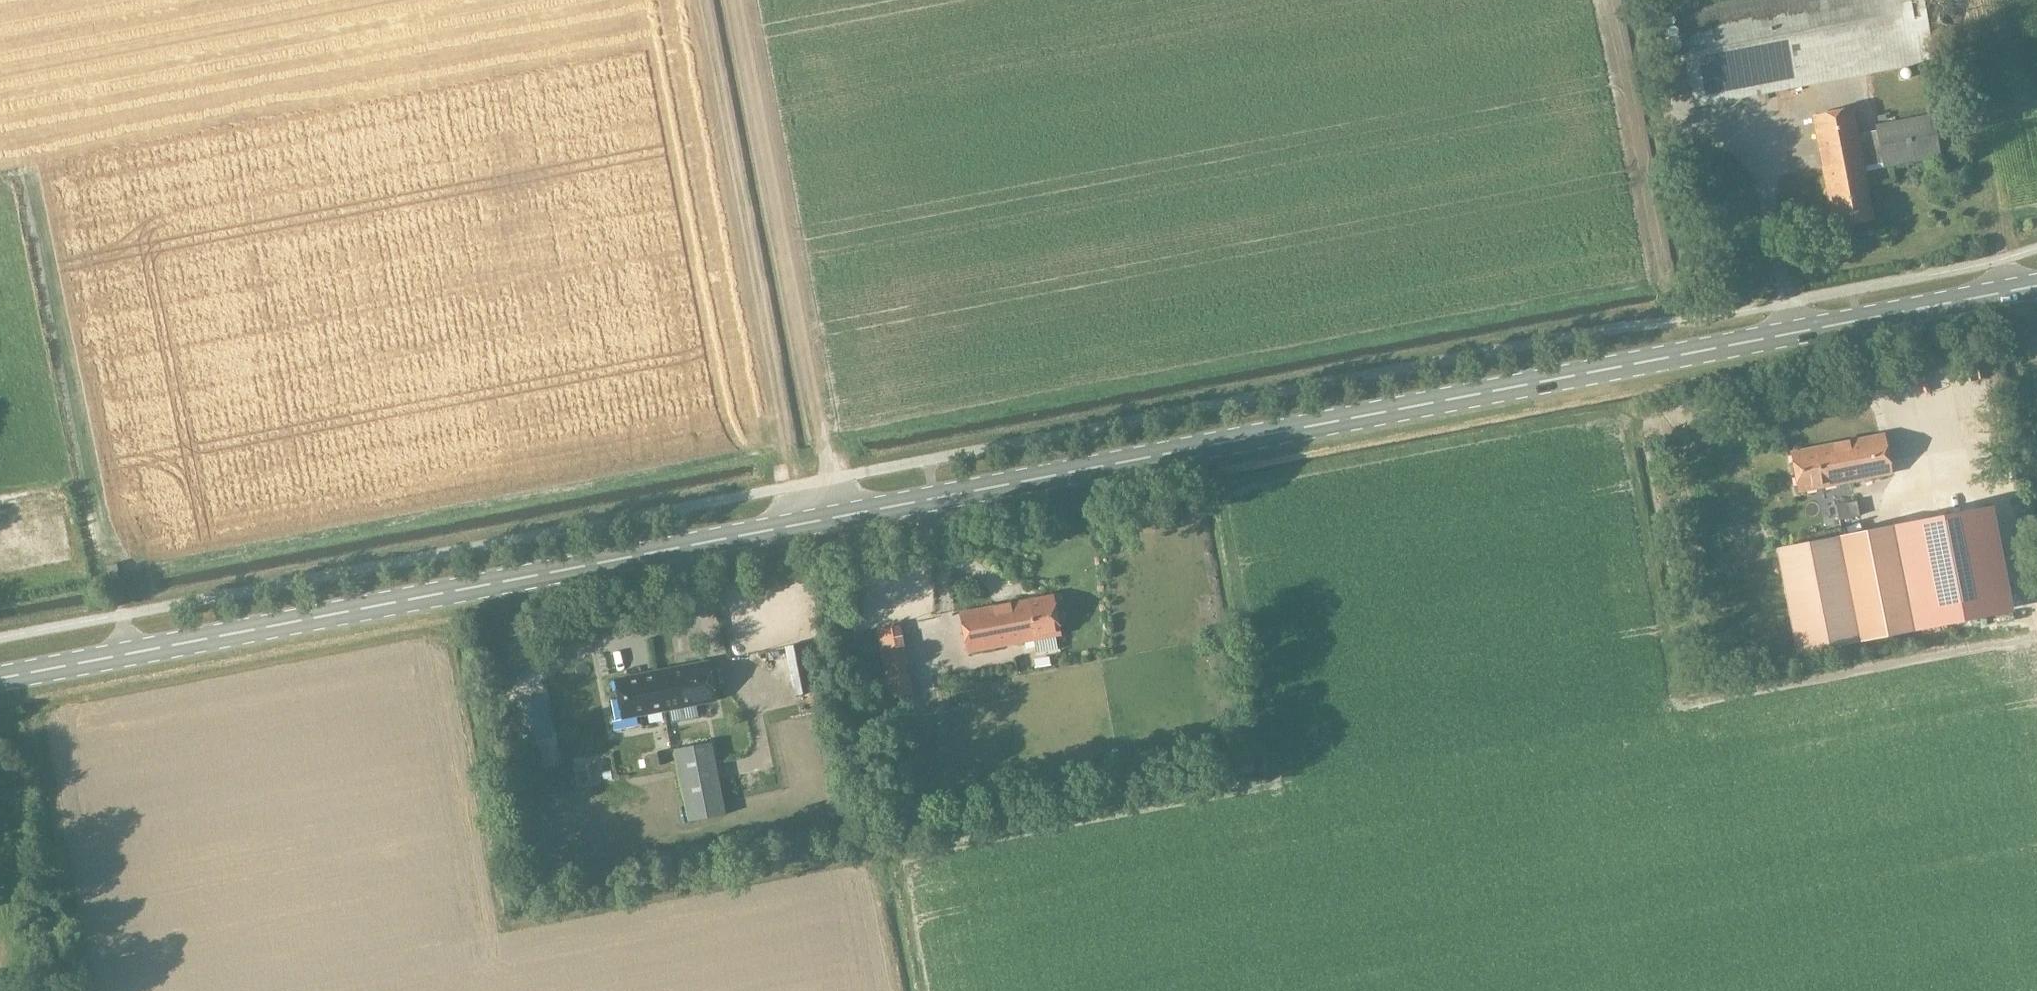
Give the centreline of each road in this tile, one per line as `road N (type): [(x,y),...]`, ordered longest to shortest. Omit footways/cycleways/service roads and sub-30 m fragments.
road 1 (secondary): [(0,678),(2036,286)]

